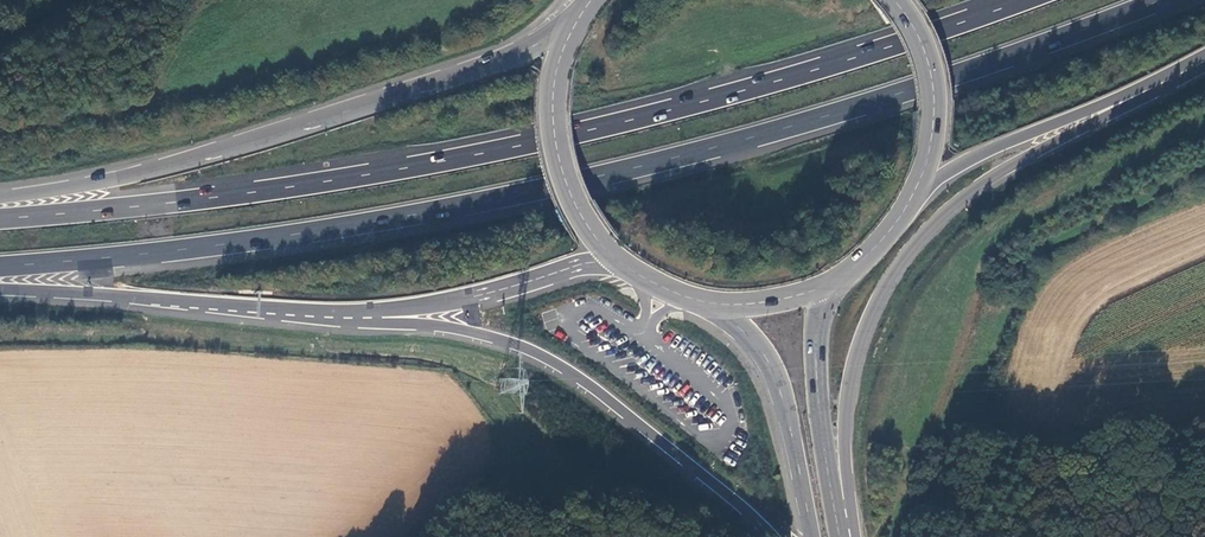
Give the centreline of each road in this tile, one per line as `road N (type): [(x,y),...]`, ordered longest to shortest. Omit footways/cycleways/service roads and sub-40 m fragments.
road 1 (trunk): [(0,266),(279,237),(605,174),(847,110),(1162,0)]
road 2 (trunk): [(1024,0),(785,79),(508,149),(285,188),(0,218)]
road 3 (trunk): [(852,536),(852,375),(868,323),(903,259),(987,180),(1155,93),(1195,61)]
road 4 (trunk): [(581,15),(520,53),(309,123),(88,185),(0,198)]
road 5 (trunk): [(348,310),(501,339),(538,354),(584,380),(773,536)]
road 6 (trunk): [(0,289),(348,310)]
road 7 (trunk): [(913,200),(984,151),(1195,61)]
road 8 (trunk): [(348,310),(466,299),(618,260)]
road 9 (primary): [(581,15),(555,74),(552,136),(569,196),(618,260)]
road 10 (primary): [(707,302),(752,337),(772,366),(812,536)]
road 11 (primary): [(841,536),(817,370),(827,286)]
road 12 (primary): [(913,200),(930,149),(932,104),(924,59),(893,0)]
road 13 (primary): [(827,286),(879,247),(913,200)]
road 14 (primary): [(707,302),(768,304),(827,286)]

